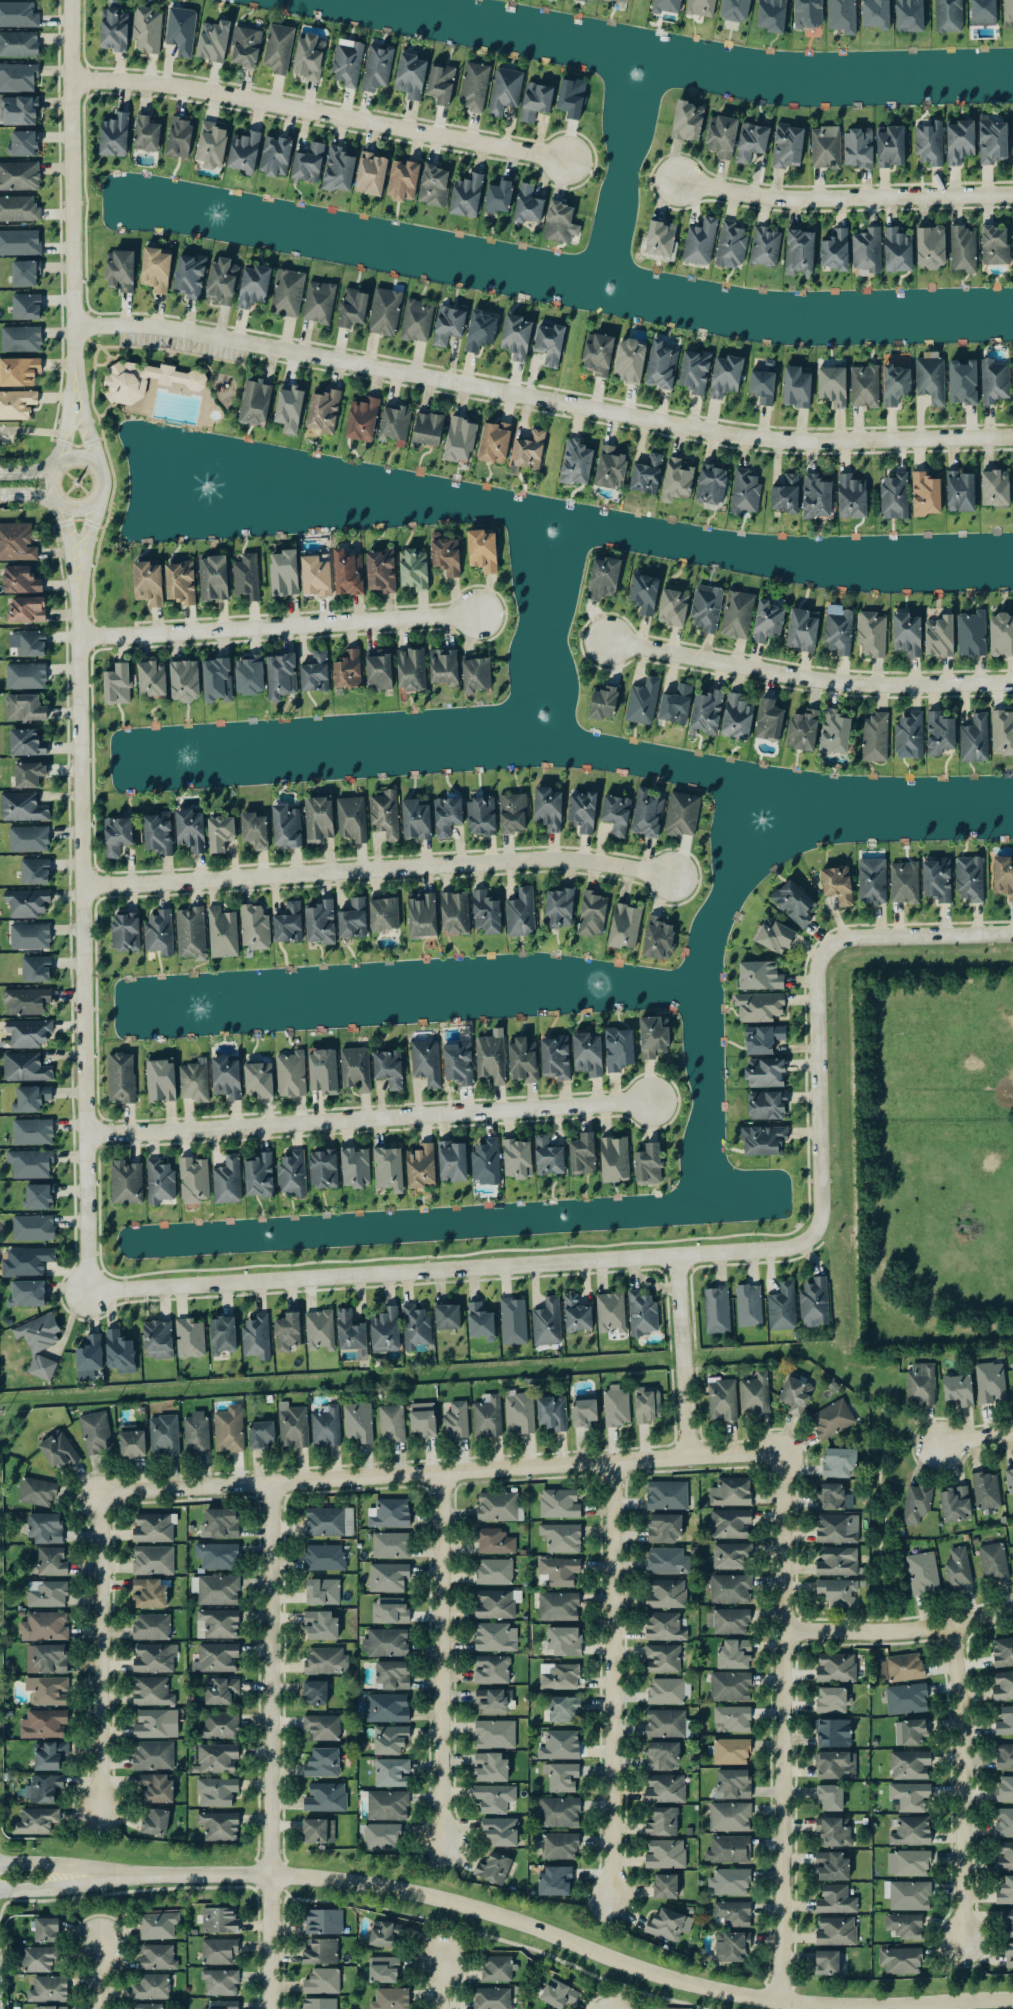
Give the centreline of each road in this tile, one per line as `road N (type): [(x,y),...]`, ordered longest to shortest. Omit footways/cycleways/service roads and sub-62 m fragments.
road 1 (residential): [(74,327),(159,327),(756,439),(1012,438)]
road 2 (residential): [(120,1877),(386,1887),(692,1987),(777,2002),(888,2008),(1012,2000)]
road 3 (residential): [(89,1293),(785,1251),(809,1241)]
road 4 (residential): [(89,1293),(78,584)]
road 5 (residential): [(780,1449),(98,1496)]
road 6 (residential): [(671,880),(574,859),(82,890)]
road 7 (residential): [(649,1102),(86,1135)]
road 8 (residential): [(777,2002),(786,1634),(780,1449)]
road 9 (residential): [(270,2008),(274,1483)]
road 10 (residential): [(562,161),(154,84),(69,81)]
road 11 (residential): [(612,1460),(610,1903)]
road 12 (residential): [(606,642),(837,685),(1012,682)]
road 13 (residential): [(472,614),(78,642)]
road 14 (residential): [(75,381),(70,0)]
road 15 (residential): [(440,1472),(439,1842)]
road 16 (residential): [(673,180),(777,201),(1012,195)]
road 17 (residential): [(962,1942),(960,1715),(950,1627)]
road 18 (residential): [(98,1496),(100,1809)]
road 19 (residential): [(809,1241),(820,1215),(815,965),(826,949)]
road 20 (residential): [(786,1634),(950,1627),(1012,1614)]
road 21 (residential): [(687,1455),(674,1255)]
road 22 (residential): [(826,949),(853,938),(1012,934)]
road 23 (residential): [(77,460),(55,478),(58,494),(77,505),(91,500),(99,482),(94,467),(77,460)]
road 24 (residential): [(0,1892),(120,1877)]
road 25 (residential): [(120,1877),(0,1866)]

